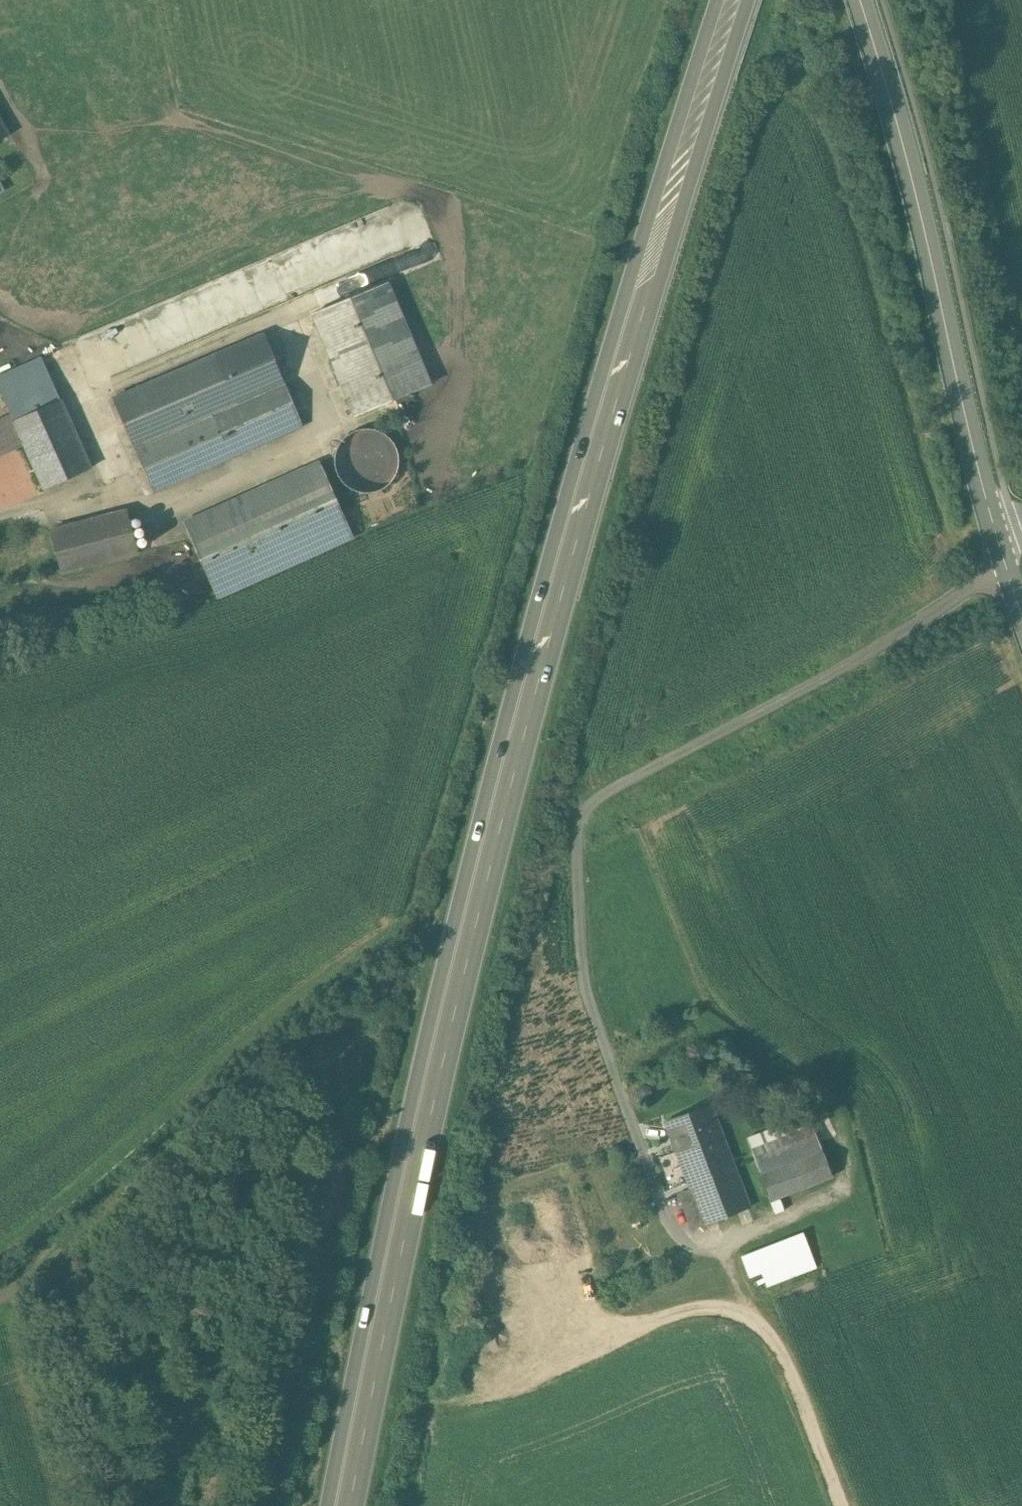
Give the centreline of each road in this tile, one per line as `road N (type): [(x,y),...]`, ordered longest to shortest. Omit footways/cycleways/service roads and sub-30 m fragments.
road 1 (trunk): [(735,0),(528,679),(409,1164),(343,1505)]
road 2 (tertiary): [(859,0),(1000,538)]
road 3 (track): [(748,1312),(692,1308),(570,1345),(528,1213)]
road 4 (track): [(720,1243),(748,1312),(778,1345),(842,1505)]

